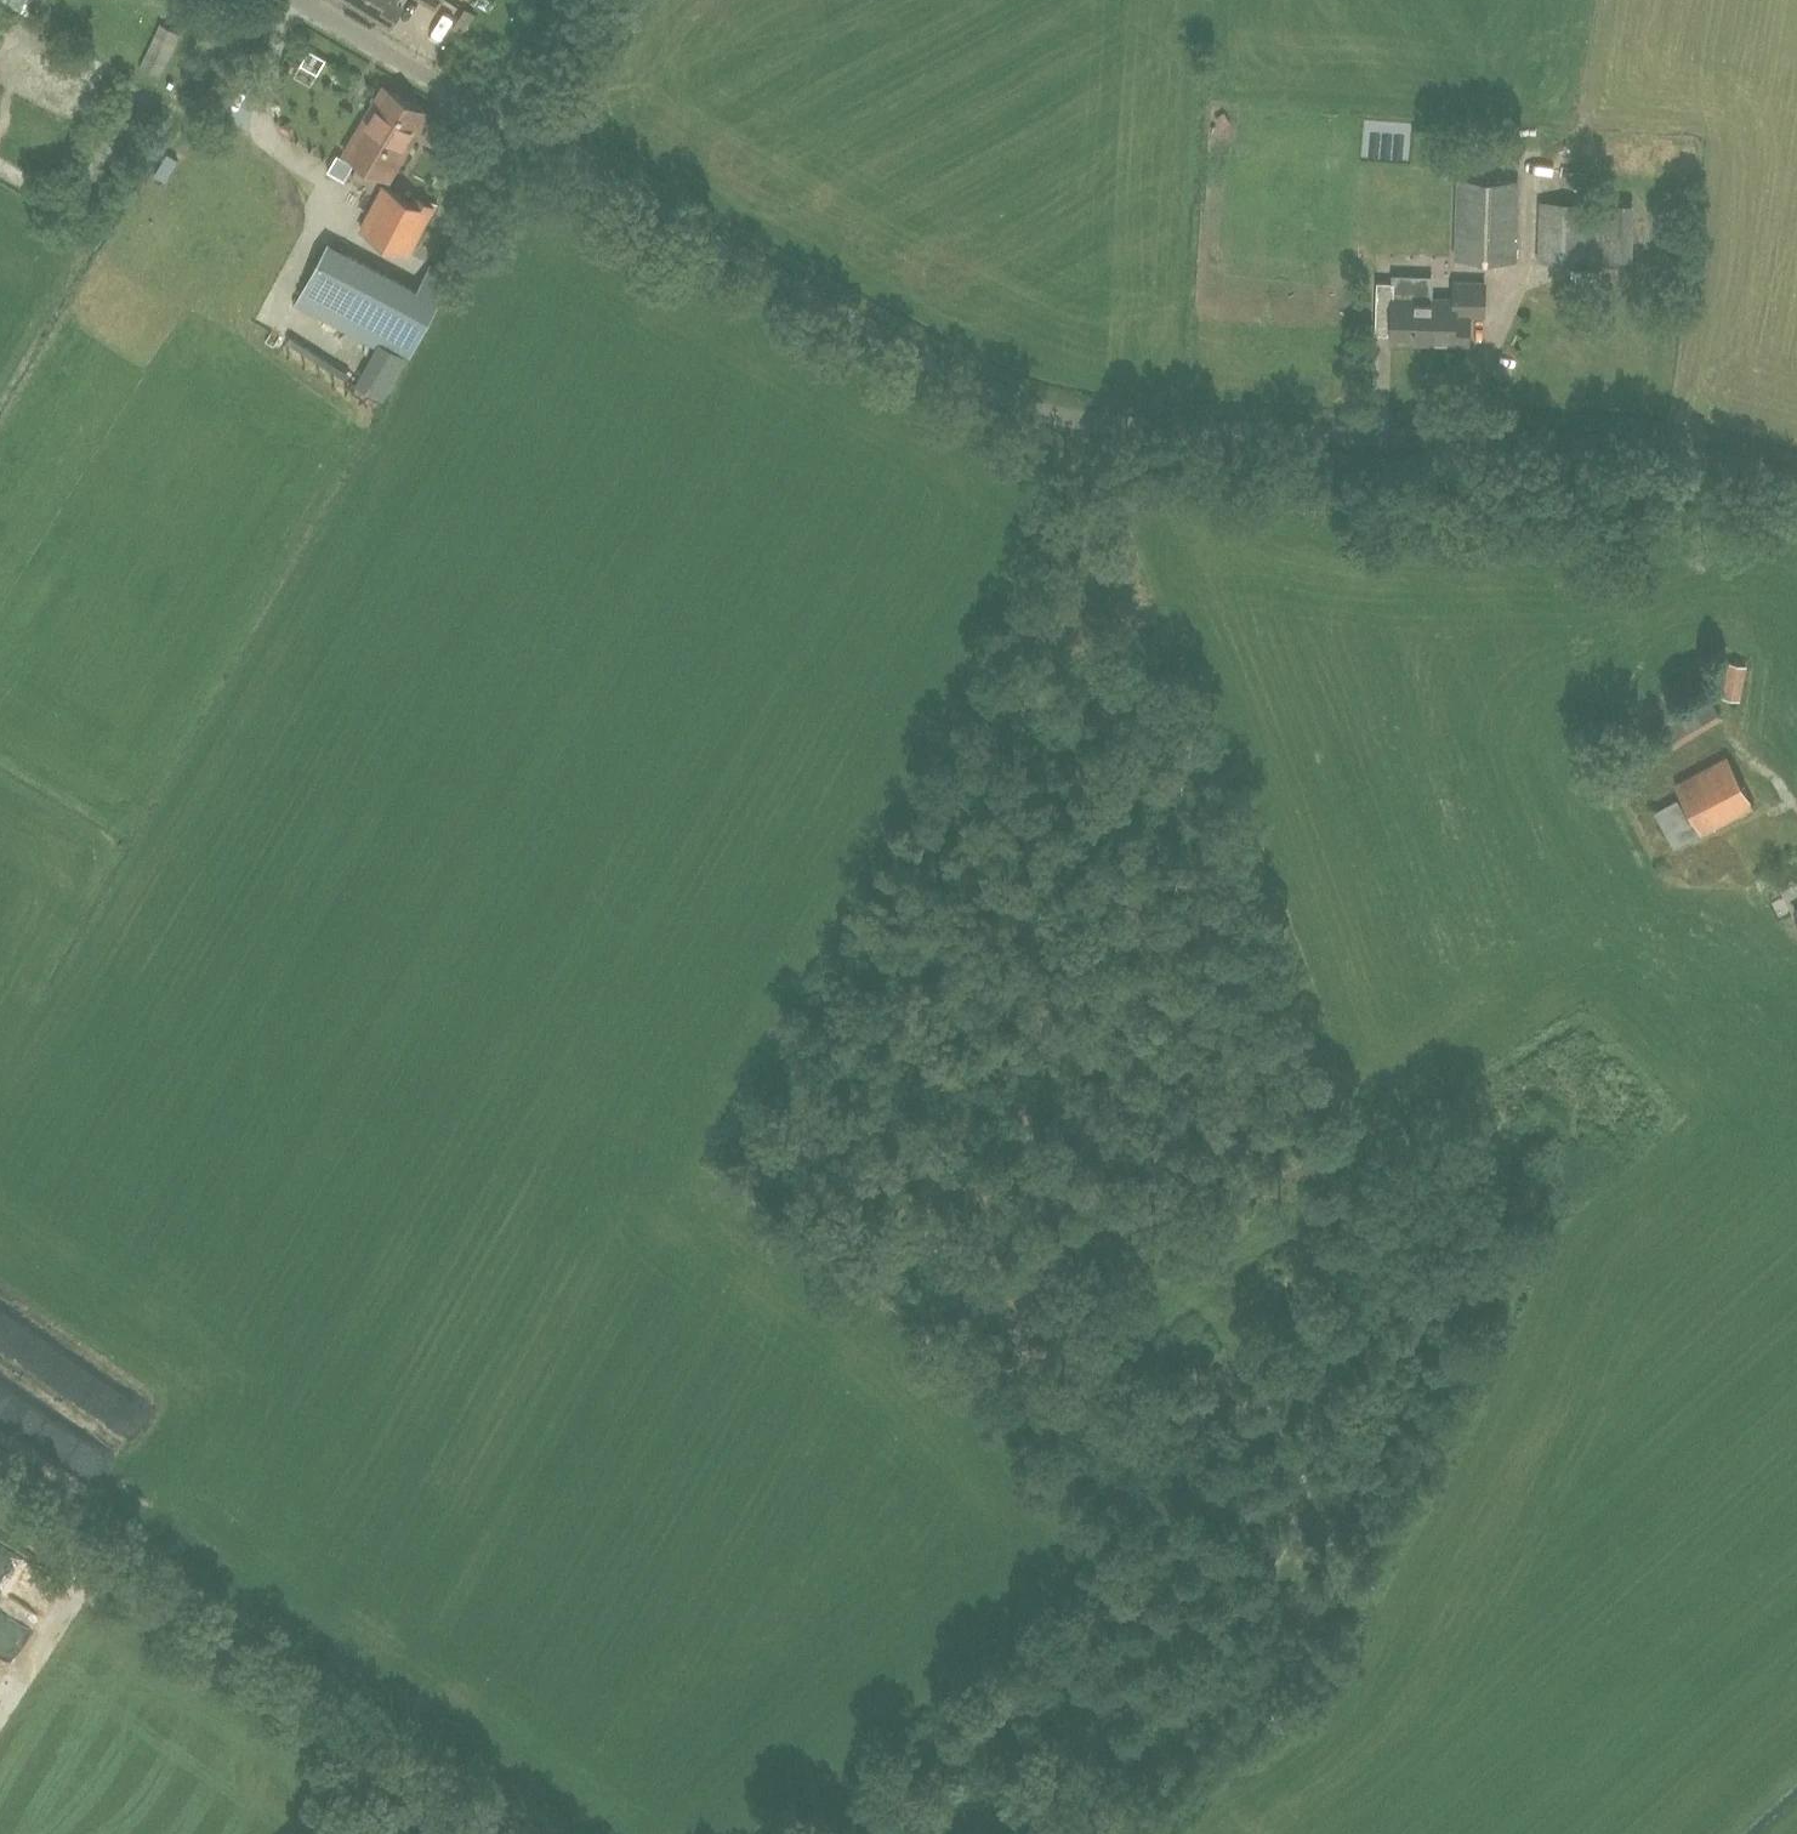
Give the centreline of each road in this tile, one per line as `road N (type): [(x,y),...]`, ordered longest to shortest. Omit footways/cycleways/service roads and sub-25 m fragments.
road 1 (unclassified): [(1796,475),(1728,456),(1086,422),(1023,402),(312,0)]
road 2 (unclassified): [(516,1833),(0,1460)]

